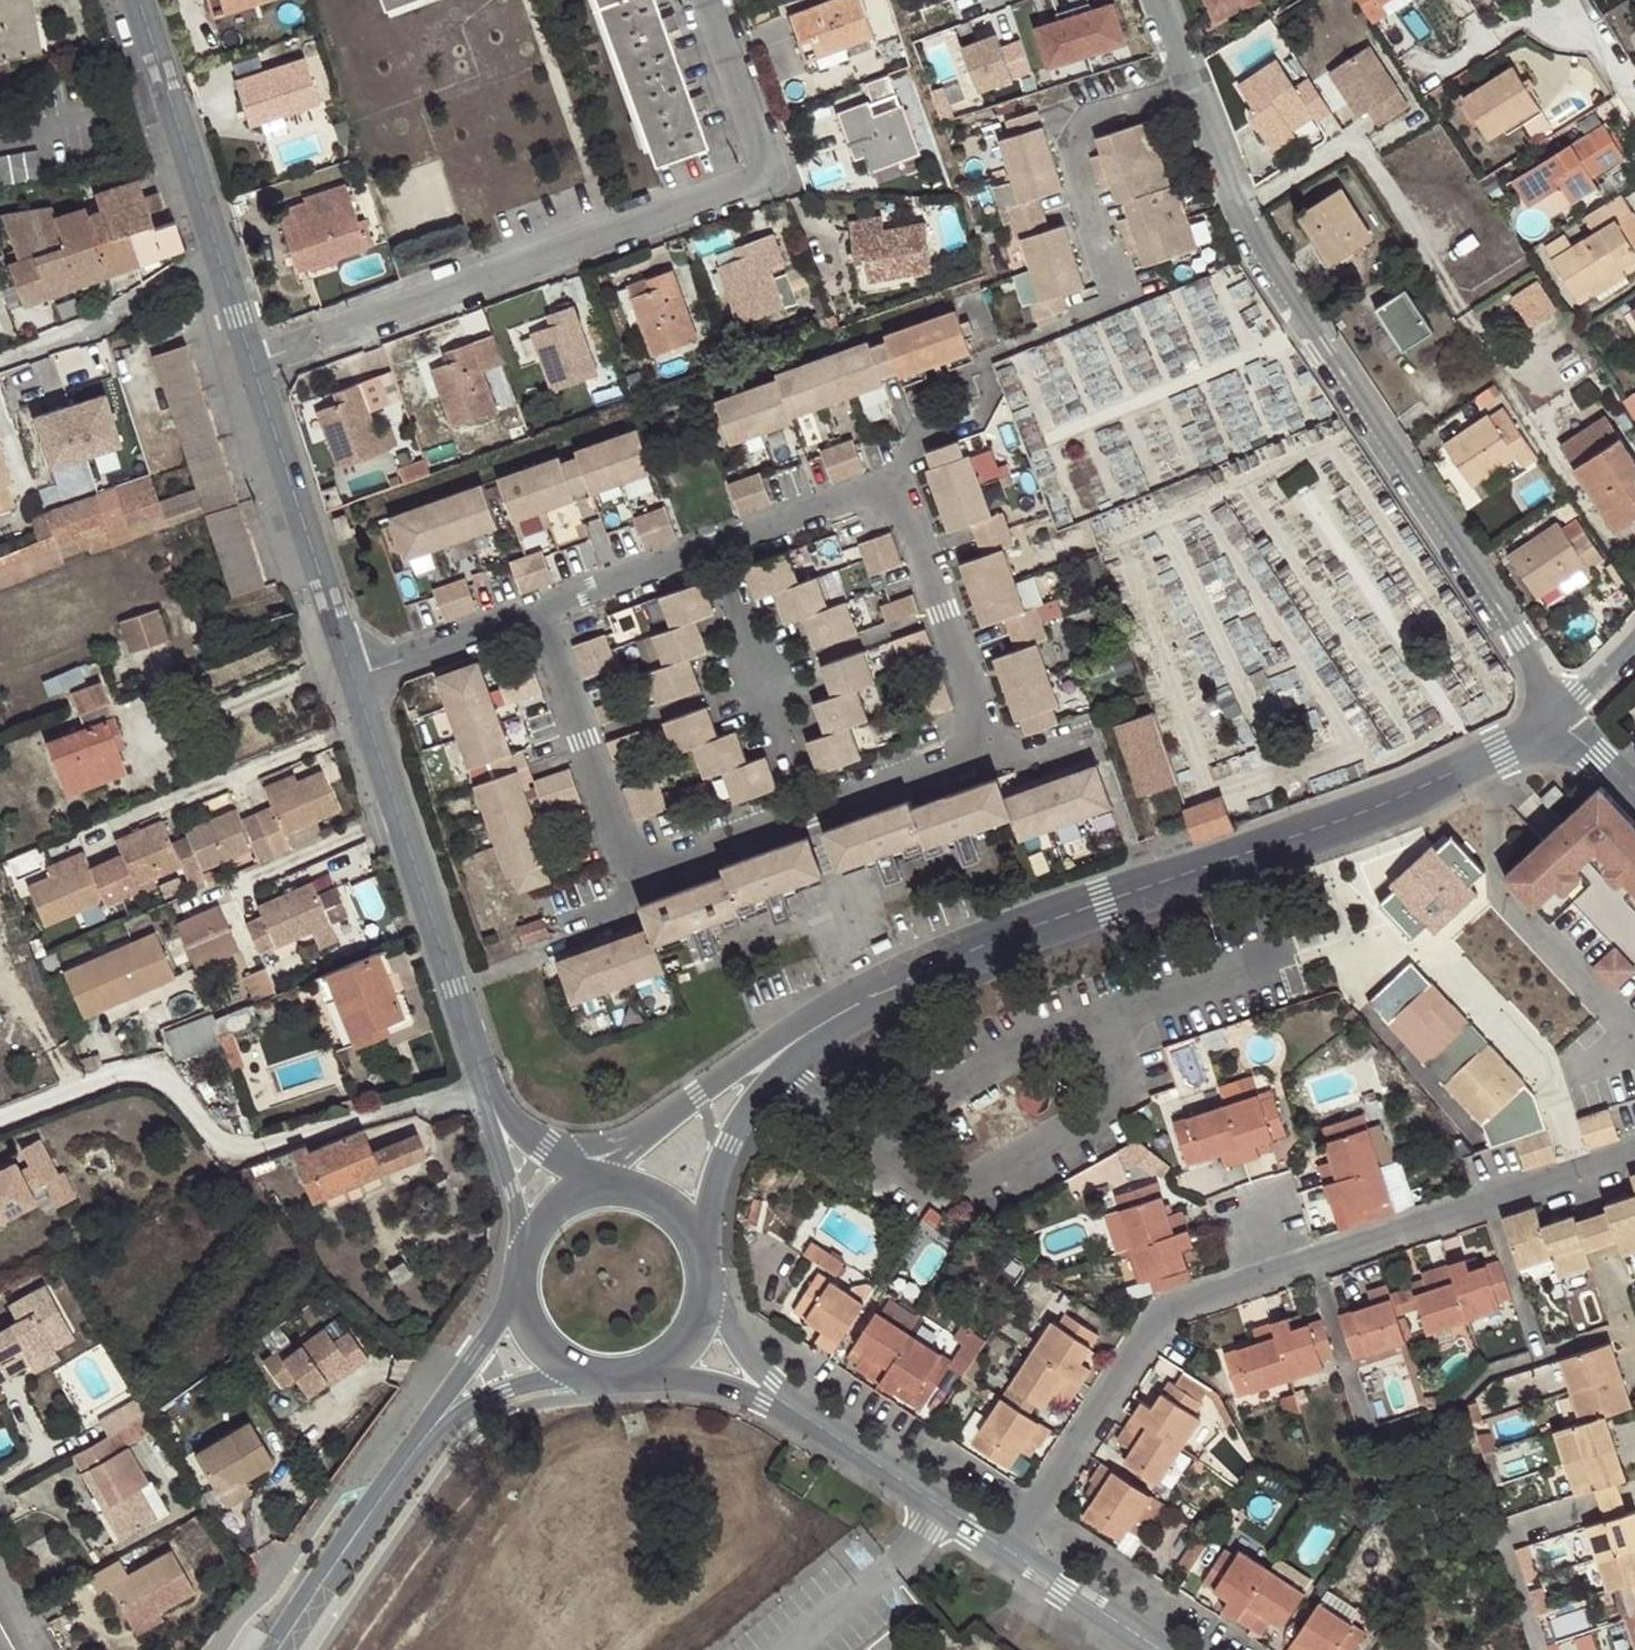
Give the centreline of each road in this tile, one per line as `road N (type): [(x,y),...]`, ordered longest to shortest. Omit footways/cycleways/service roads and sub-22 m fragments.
road 1 (residential): [(887,483),(985,749),(635,869),(540,608)]
road 2 (residential): [(709,0),(771,179),(247,365)]
road 3 (tertiary): [(1555,717),(1409,793),(868,985)]
road 4 (unclassified): [(1555,717),(1518,637),(1255,254),(1191,92)]
road 5 (residential): [(0,1122),(127,1072),(153,1076),(229,1146),(258,1152),(481,1078)]
road 6 (residential): [(1281,1271),(1168,1309),(1010,1552)]
road 7 (tertiary): [(370,720),(481,1078)]
road 8 (residential): [(1634,1153),(1281,1271)]
road 9 (residential): [(887,483),(540,608)]
road 10 (tertiary): [(700,1262),(724,1141),(777,1073),(868,985)]
road 11 (tertiary): [(247,365),(356,674)]
road 12 (residential): [(1121,302),(1069,134),(1191,92)]
road 13 (tertiary): [(136,0),(222,286)]
road 14 (residential): [(99,829),(370,720)]
road 15 (residential): [(784,1404),(1010,1552)]
road 16 (tertiary): [(523,1275),(398,1475)]
road 17 (residential): [(0,357),(222,286)]
road 18 (tertiary): [(398,1475),(505,1403),(600,1374)]
road 19 (tertiary): [(273,1649),(398,1475)]
road 20 (tertiary): [(868,985),(768,1044),(699,1099)]
road 21 (residential): [(540,608),(356,674)]
road 22 (residential): [(1010,1552),(1160,1649)]
road 23 (tertiary): [(699,1099),(616,1149),(548,1153)]
road 24 (tertiary): [(491,1107),(526,1259)]
road 25 (residential): [(784,1404),(702,1291)]
road 26 (residential): [(652,1364),(784,1404)]
road 27 (tertiary): [(523,1275),(532,1323),(550,1347),(600,1374)]
road 28 (tertiary): [(699,1099),(620,1194)]

